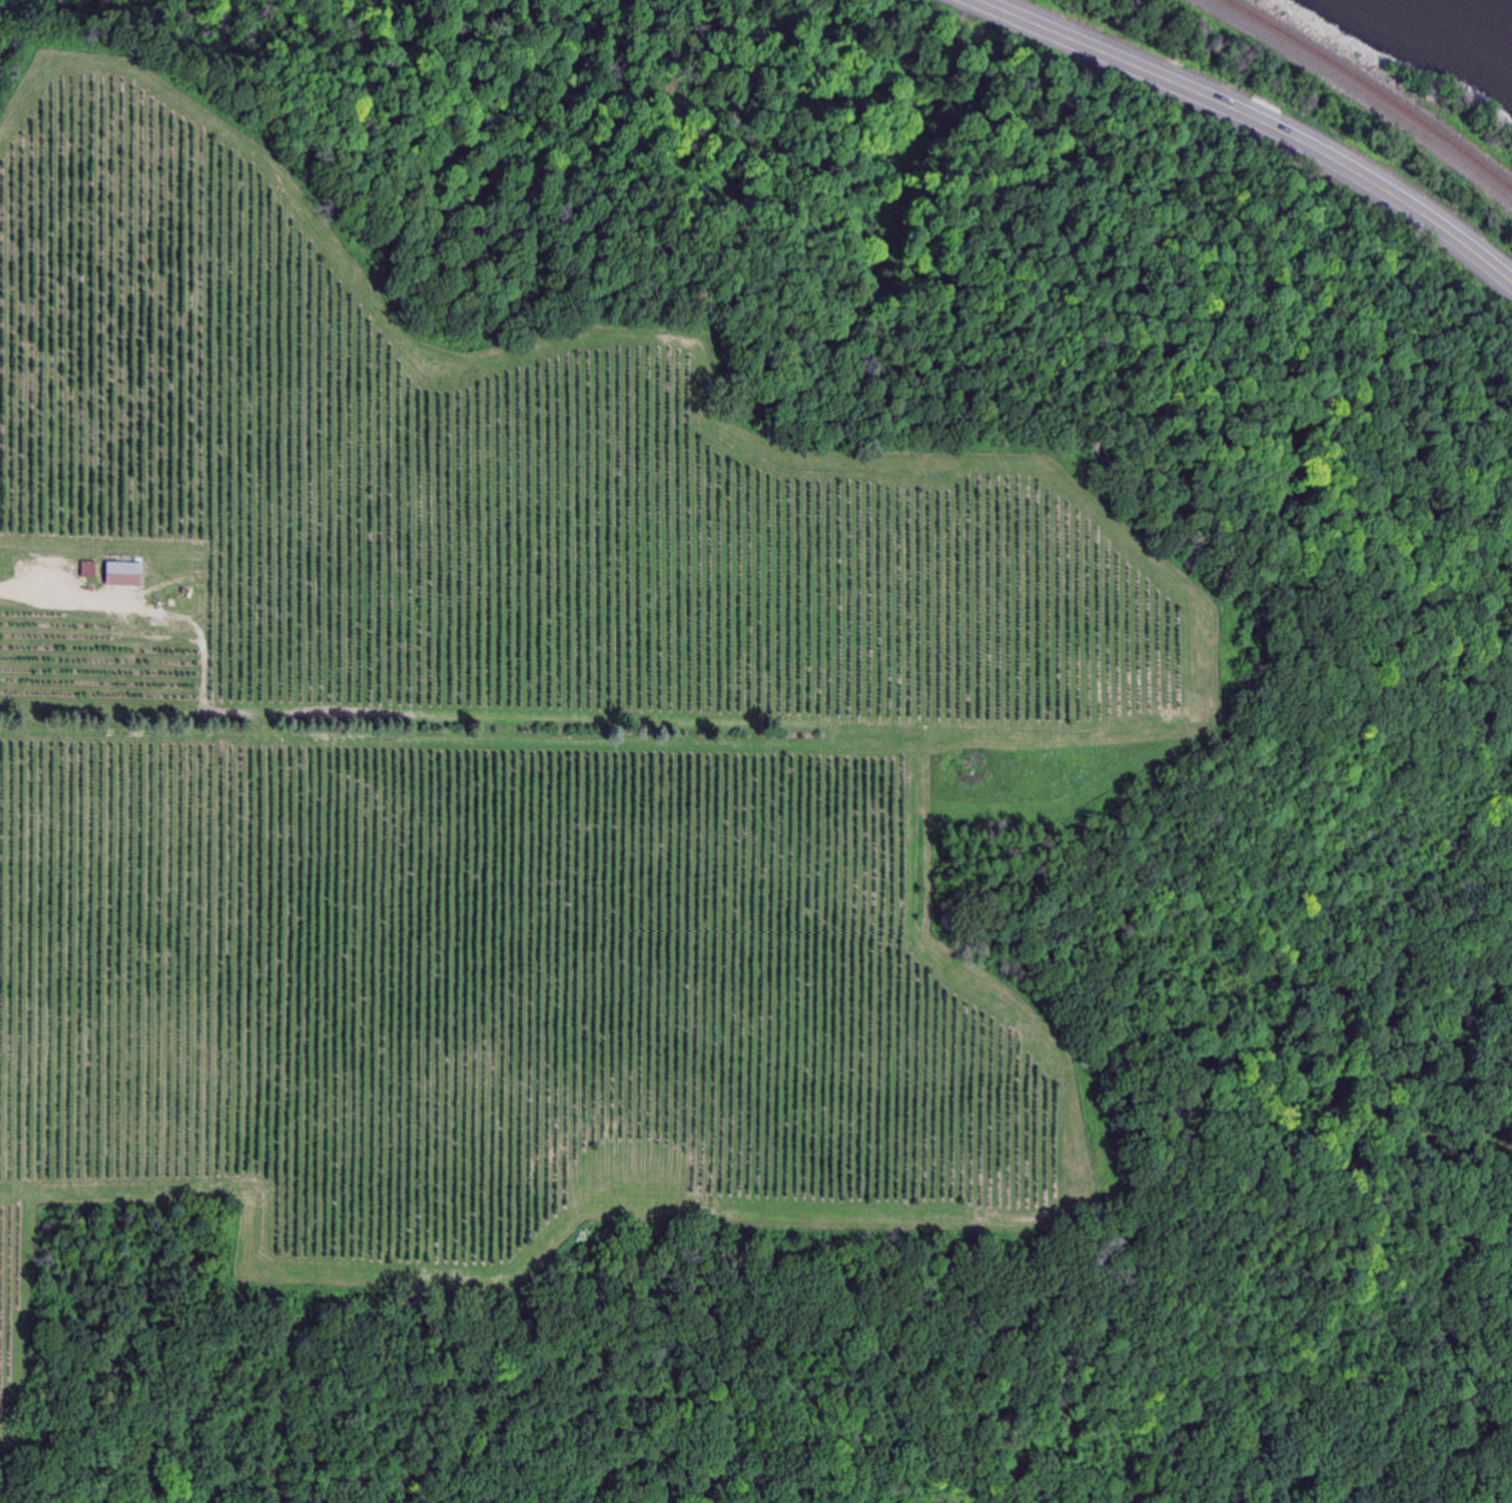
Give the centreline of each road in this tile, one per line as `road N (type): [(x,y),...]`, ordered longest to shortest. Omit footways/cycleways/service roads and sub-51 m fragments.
road 1 (trunk): [(1511,282),(1449,232),(1333,161),(977,0)]

